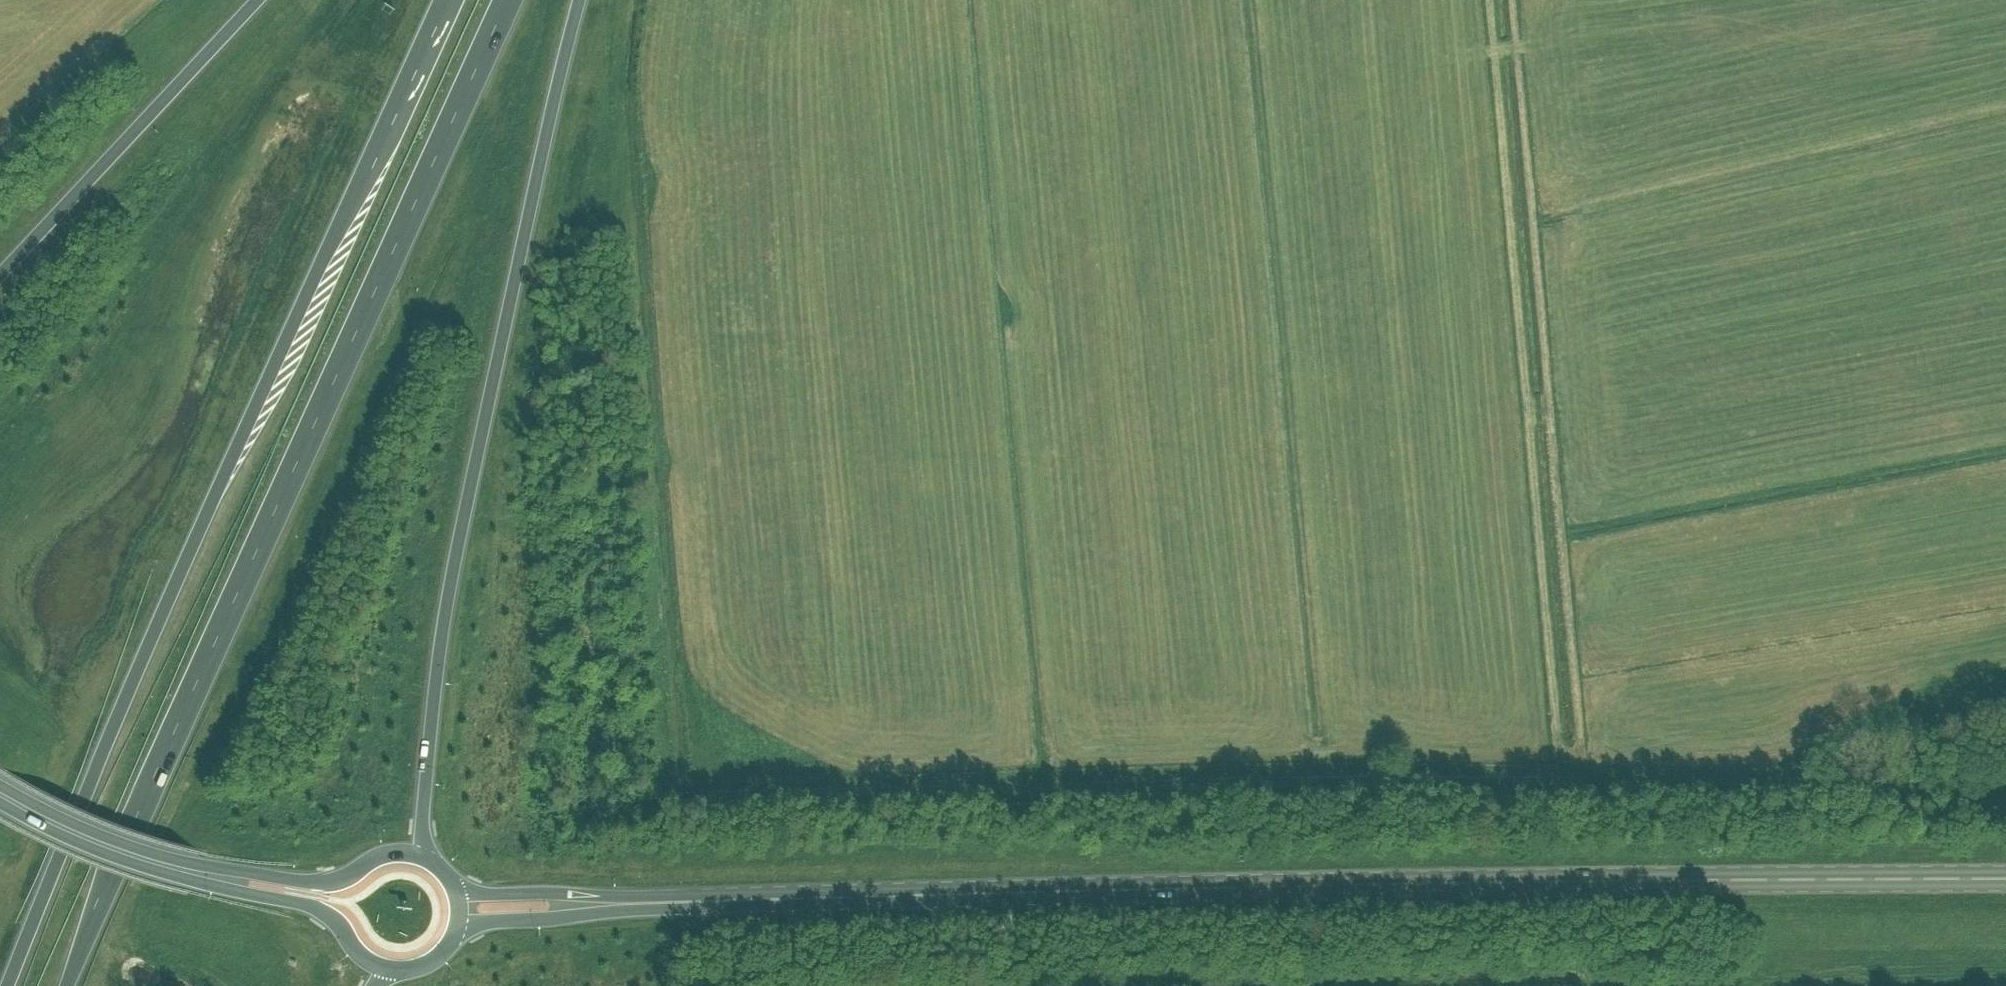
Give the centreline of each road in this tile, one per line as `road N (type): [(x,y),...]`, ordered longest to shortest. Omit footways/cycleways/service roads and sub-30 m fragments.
road 1 (primary): [(2005,879),(627,906)]
road 2 (trunk): [(62,985),(508,0)]
road 3 (trunk): [(448,0),(216,494),(7,985)]
road 4 (trunk): [(432,863),(423,824),(441,628),(579,0)]
road 5 (trunk): [(258,0),(0,274)]
road 6 (primary): [(0,794),(111,849),(226,881)]
road 7 (primary): [(432,863),(391,855),(332,882),(226,881)]
road 8 (primary): [(226,881),(329,917),(357,953),(389,972)]
road 9 (primary): [(627,906),(454,885)]
road 10 (primary): [(459,929),(627,906)]

